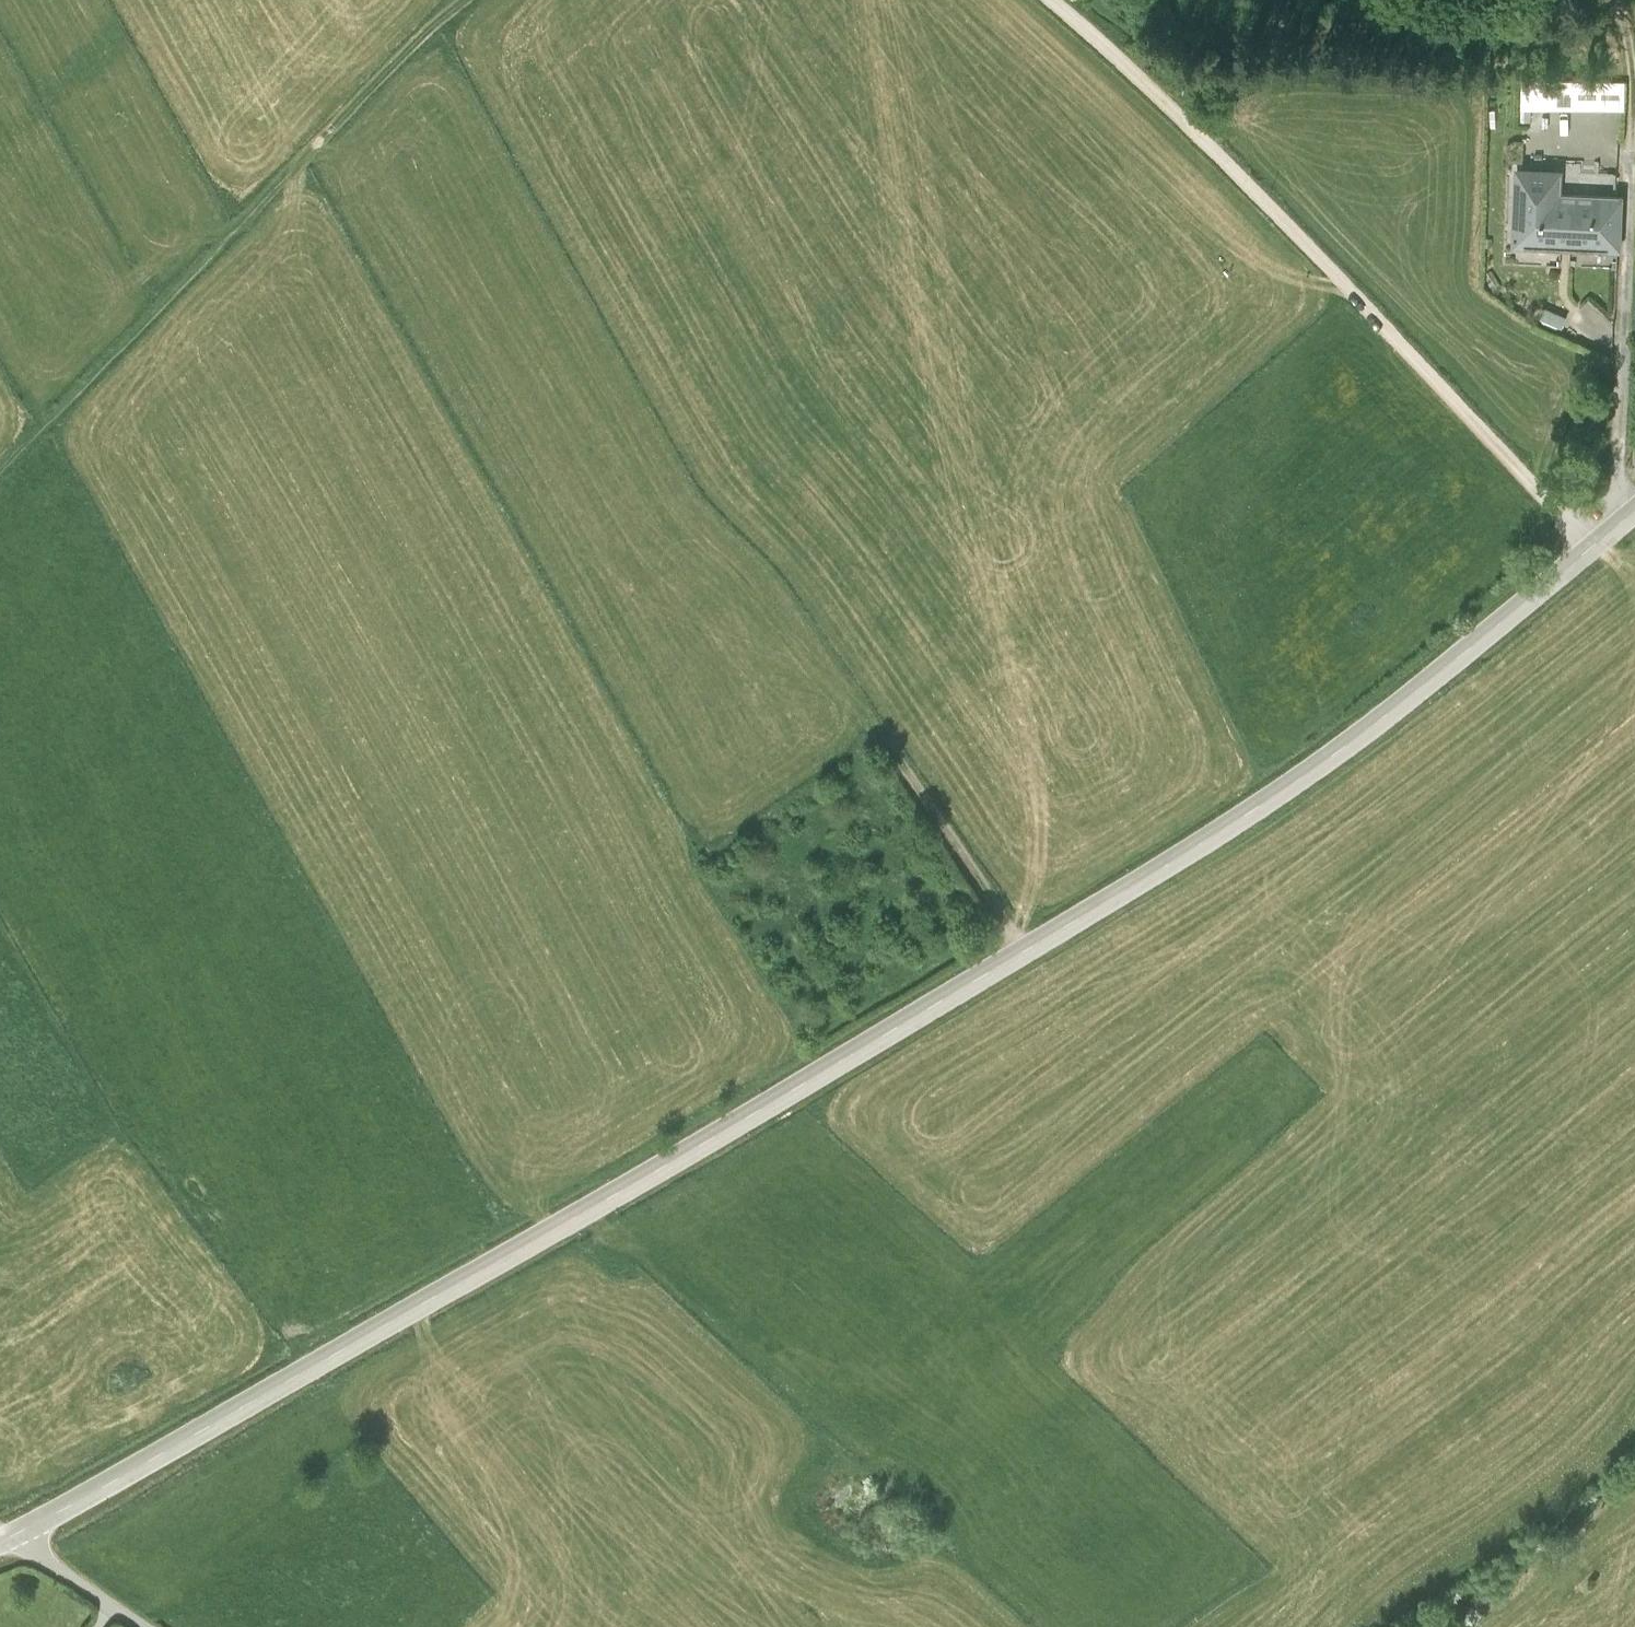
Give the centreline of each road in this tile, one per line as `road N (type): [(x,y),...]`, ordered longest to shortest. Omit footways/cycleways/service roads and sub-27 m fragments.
road 1 (tertiary): [(1634,513),(1432,688),(1263,808),(1019,961),(5,1539)]
road 2 (track): [(1592,552),(1479,424),(1238,179),(1044,0)]
road 3 (track): [(0,472),(474,0)]
road 4 (unclassified): [(143,1626),(5,1539)]

